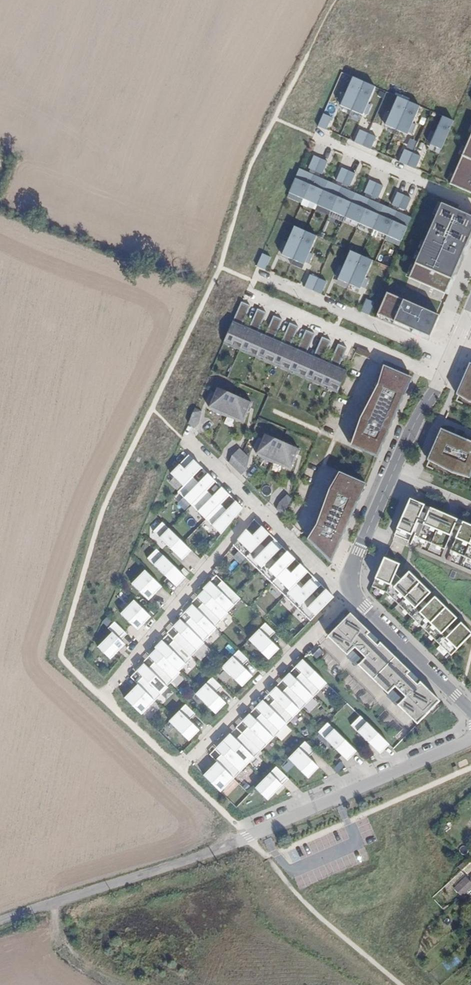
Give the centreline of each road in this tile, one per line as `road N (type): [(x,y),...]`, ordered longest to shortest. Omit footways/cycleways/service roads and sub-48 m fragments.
road 1 (residential): [(470,738),(249,837),(0,926)]
road 2 (residential): [(100,697),(255,505)]
road 3 (residential): [(353,595),(180,769)]
road 4 (residential): [(443,375),(393,473),(350,587)]
road 5 (residential): [(258,271),(450,359)]
road 6 (residential): [(318,134),(470,204)]
road 7 (residential): [(470,711),(353,595)]
road 8 (residential): [(383,351),(250,292)]

